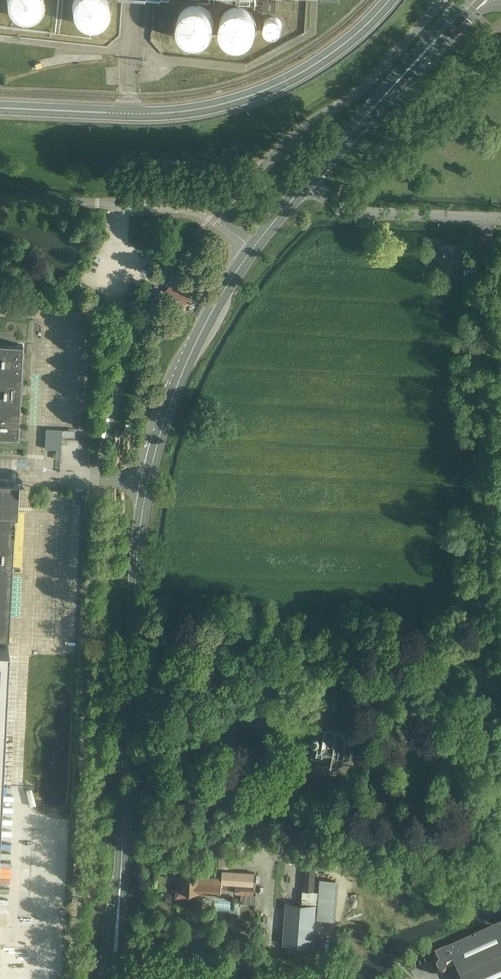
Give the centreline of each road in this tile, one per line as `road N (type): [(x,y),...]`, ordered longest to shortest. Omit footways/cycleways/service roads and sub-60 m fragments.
road 1 (secondary): [(115,953),(148,481)]
road 2 (tertiary): [(0,108),(143,114),(227,103),(311,68),(388,0)]
road 3 (residential): [(254,248),(197,213),(0,199)]
road 4 (secondary): [(148,481),(177,387),(254,248)]
road 5 (secondary): [(306,185),(457,17)]
road 6 (unclassified): [(500,219),(351,213),(306,185)]

